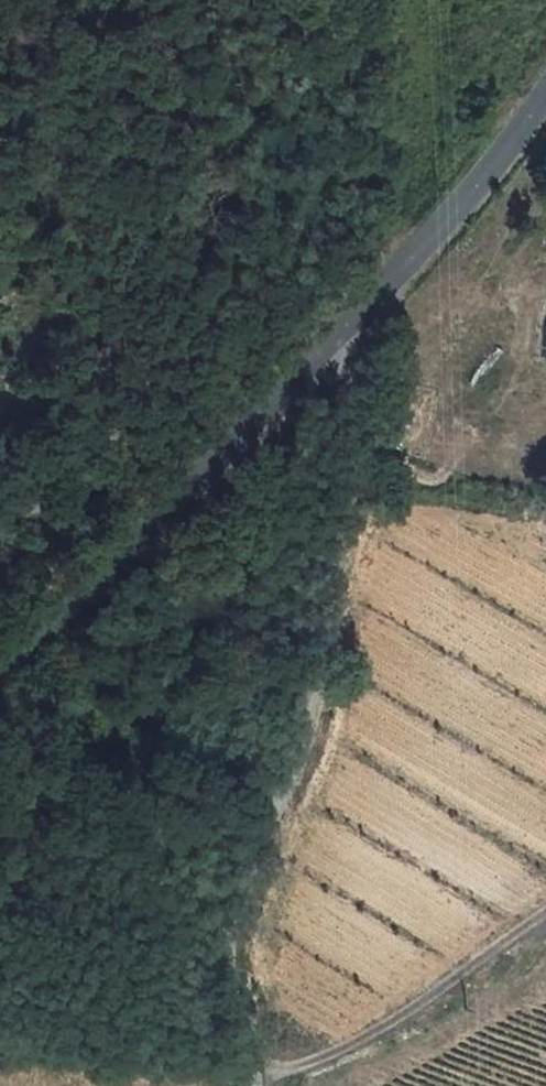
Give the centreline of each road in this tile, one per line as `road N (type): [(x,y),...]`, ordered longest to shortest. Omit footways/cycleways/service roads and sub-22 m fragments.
road 1 (unclassified): [(345,327),(321,613),(302,737),(234,926),(232,970),(253,1040),(254,1085)]
road 2 (tertiary): [(345,327),(101,582),(0,671)]
road 3 (track): [(545,913),(360,1042),(293,1074),(256,1077)]
road 4 (tertiary): [(545,85),(447,224),(345,327)]

